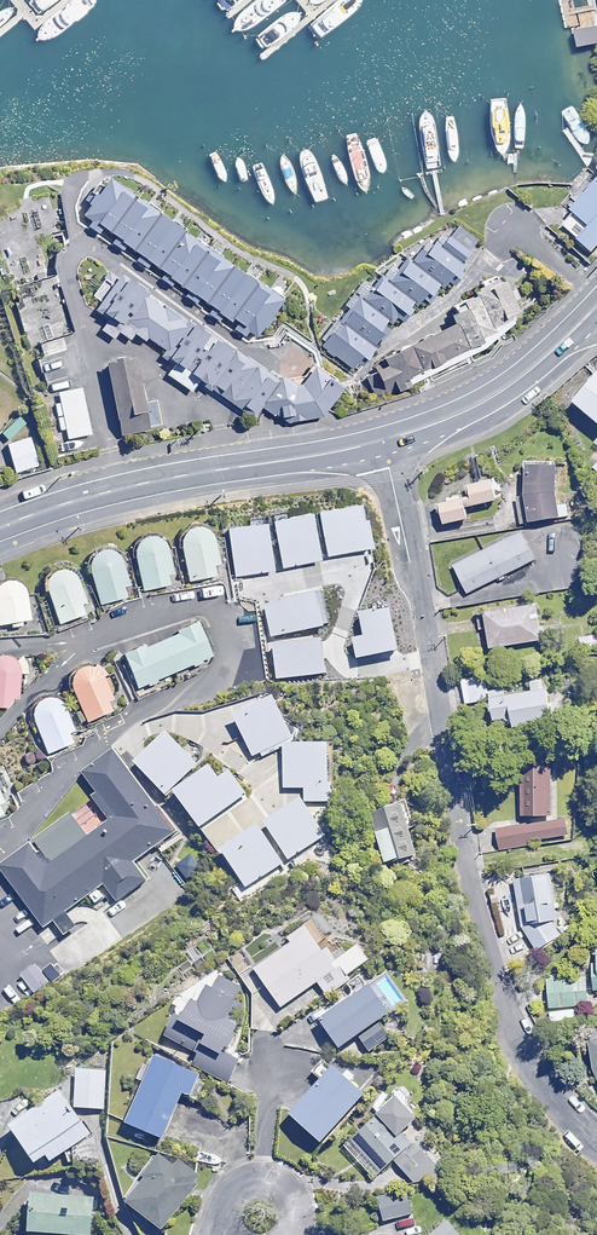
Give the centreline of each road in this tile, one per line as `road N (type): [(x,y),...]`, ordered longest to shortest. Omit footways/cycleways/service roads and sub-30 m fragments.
road 1 (residential): [(387,443),(483,935),(520,1044),(596,1141)]
road 2 (tertiary): [(387,443),(140,487),(0,530)]
road 3 (tertiary): [(596,303),(501,387),(387,443)]
road 4 (residential): [(218,1234),(231,1196),(254,1181),(288,1197),(283,1234)]

